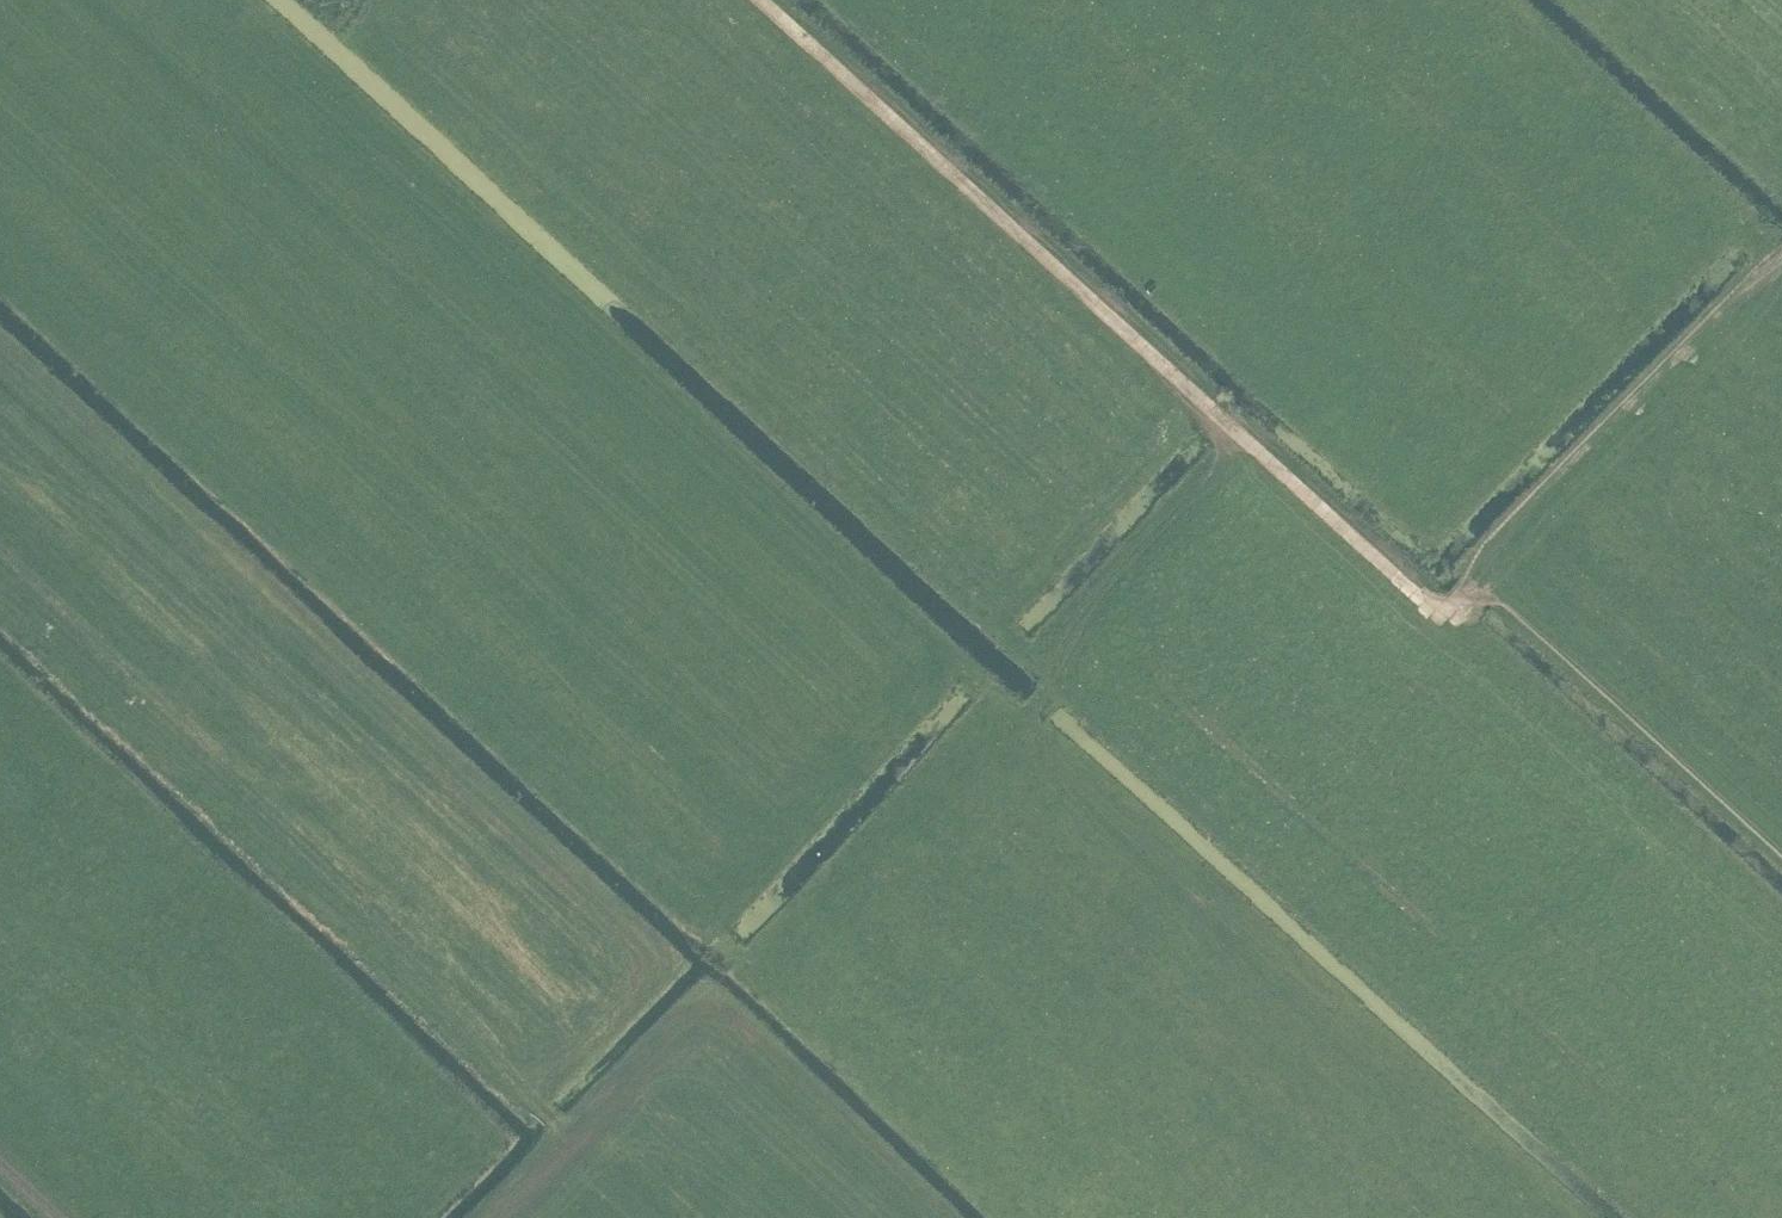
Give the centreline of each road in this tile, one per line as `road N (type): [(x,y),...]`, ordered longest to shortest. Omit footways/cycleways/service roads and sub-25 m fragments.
road 1 (track): [(761,0),(1440,616)]

